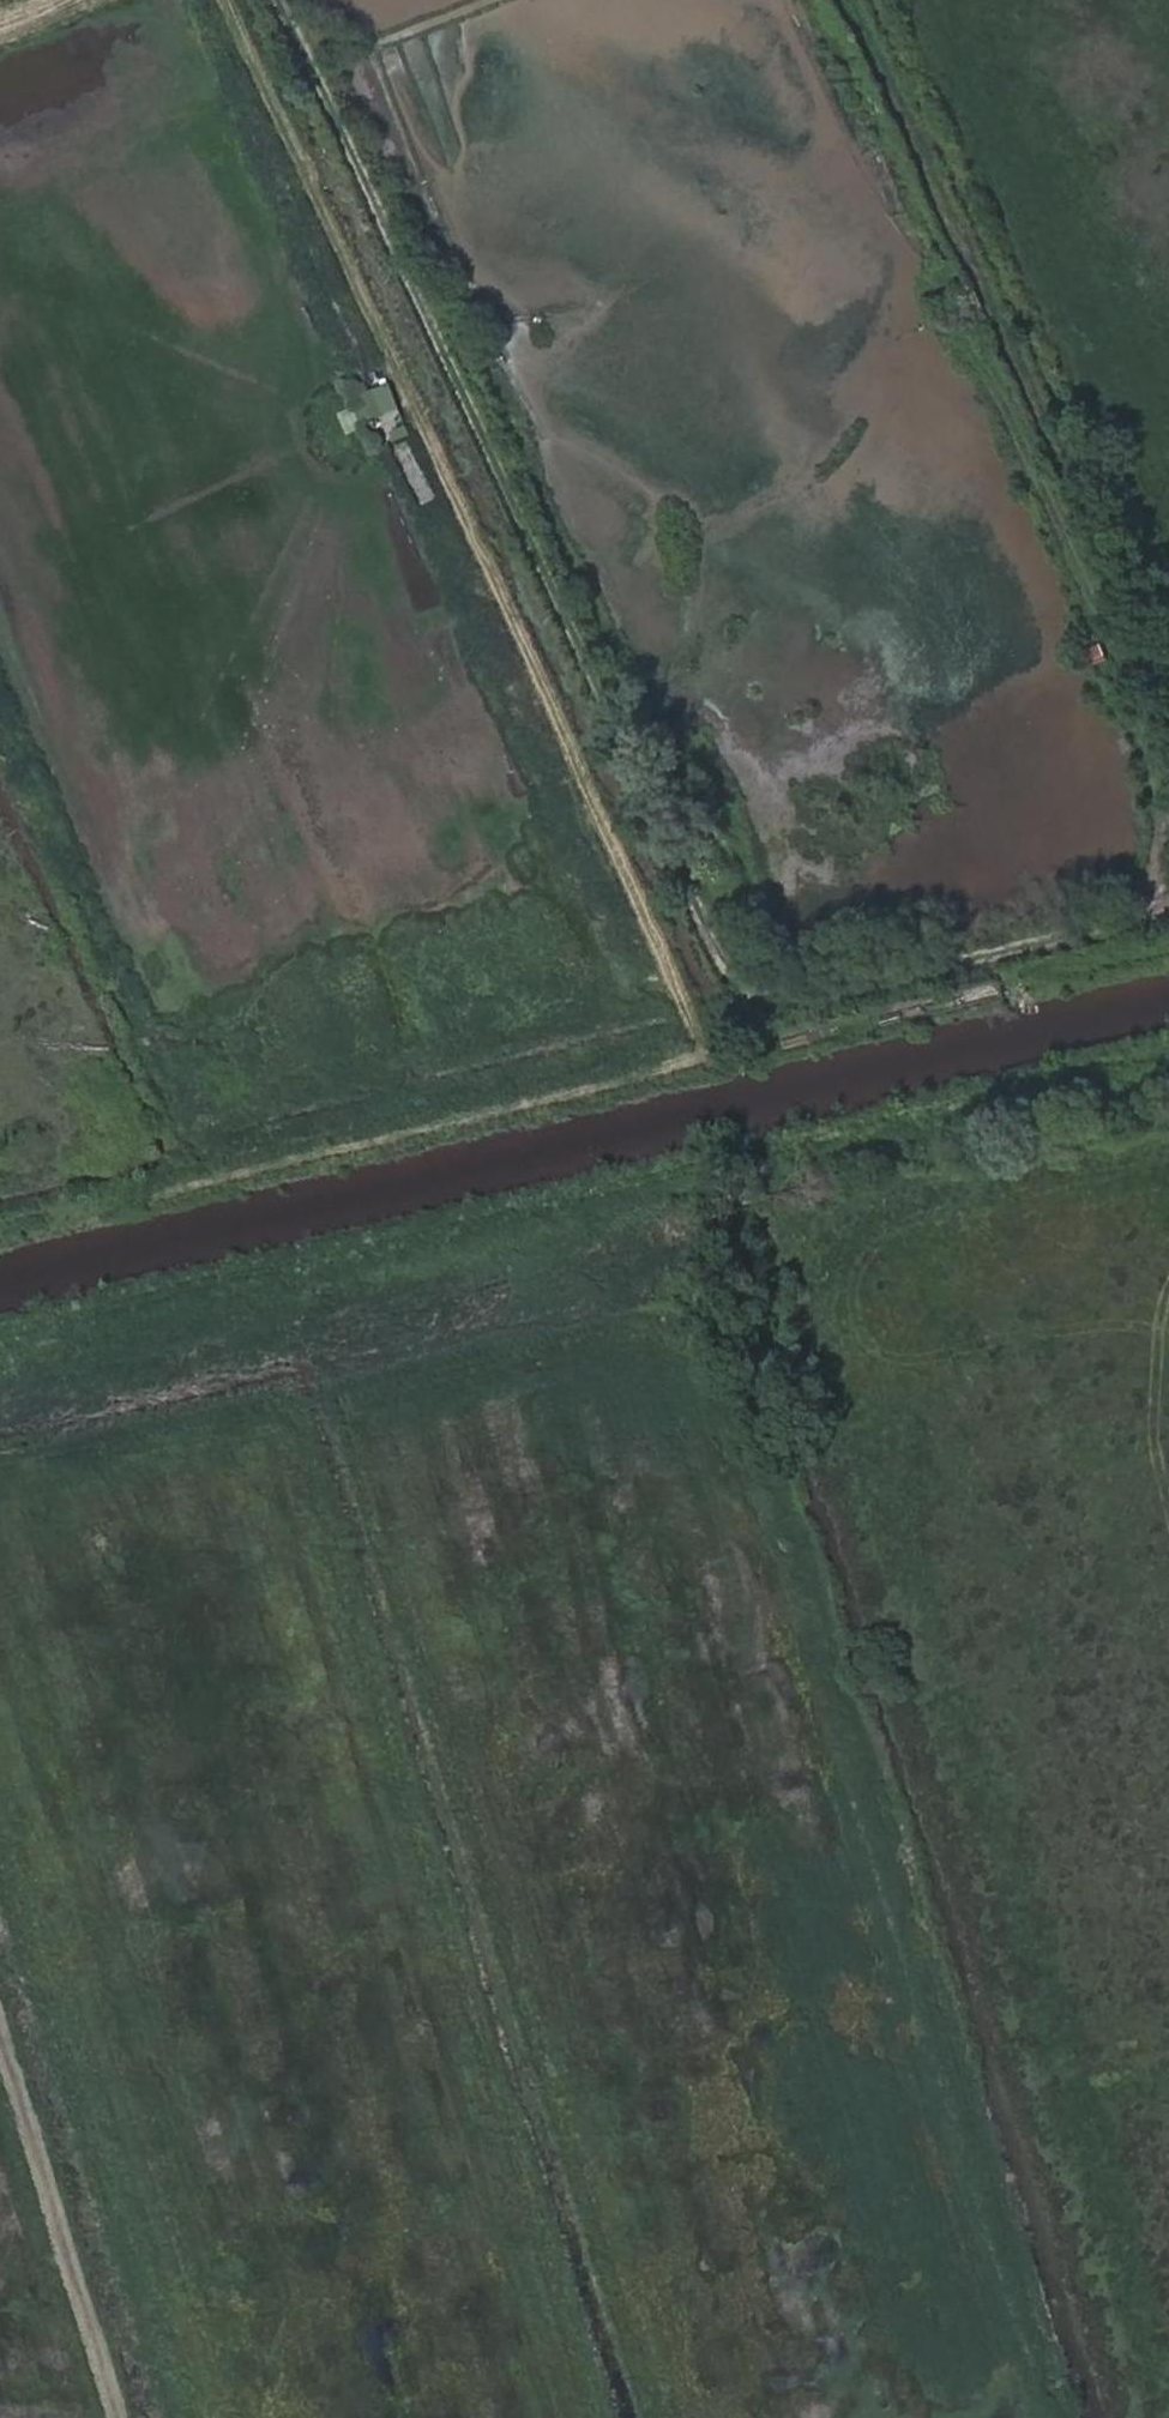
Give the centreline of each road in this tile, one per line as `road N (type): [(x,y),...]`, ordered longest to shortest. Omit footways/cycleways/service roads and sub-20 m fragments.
road 1 (track): [(75,0),(594,1148),(1168,1004)]

